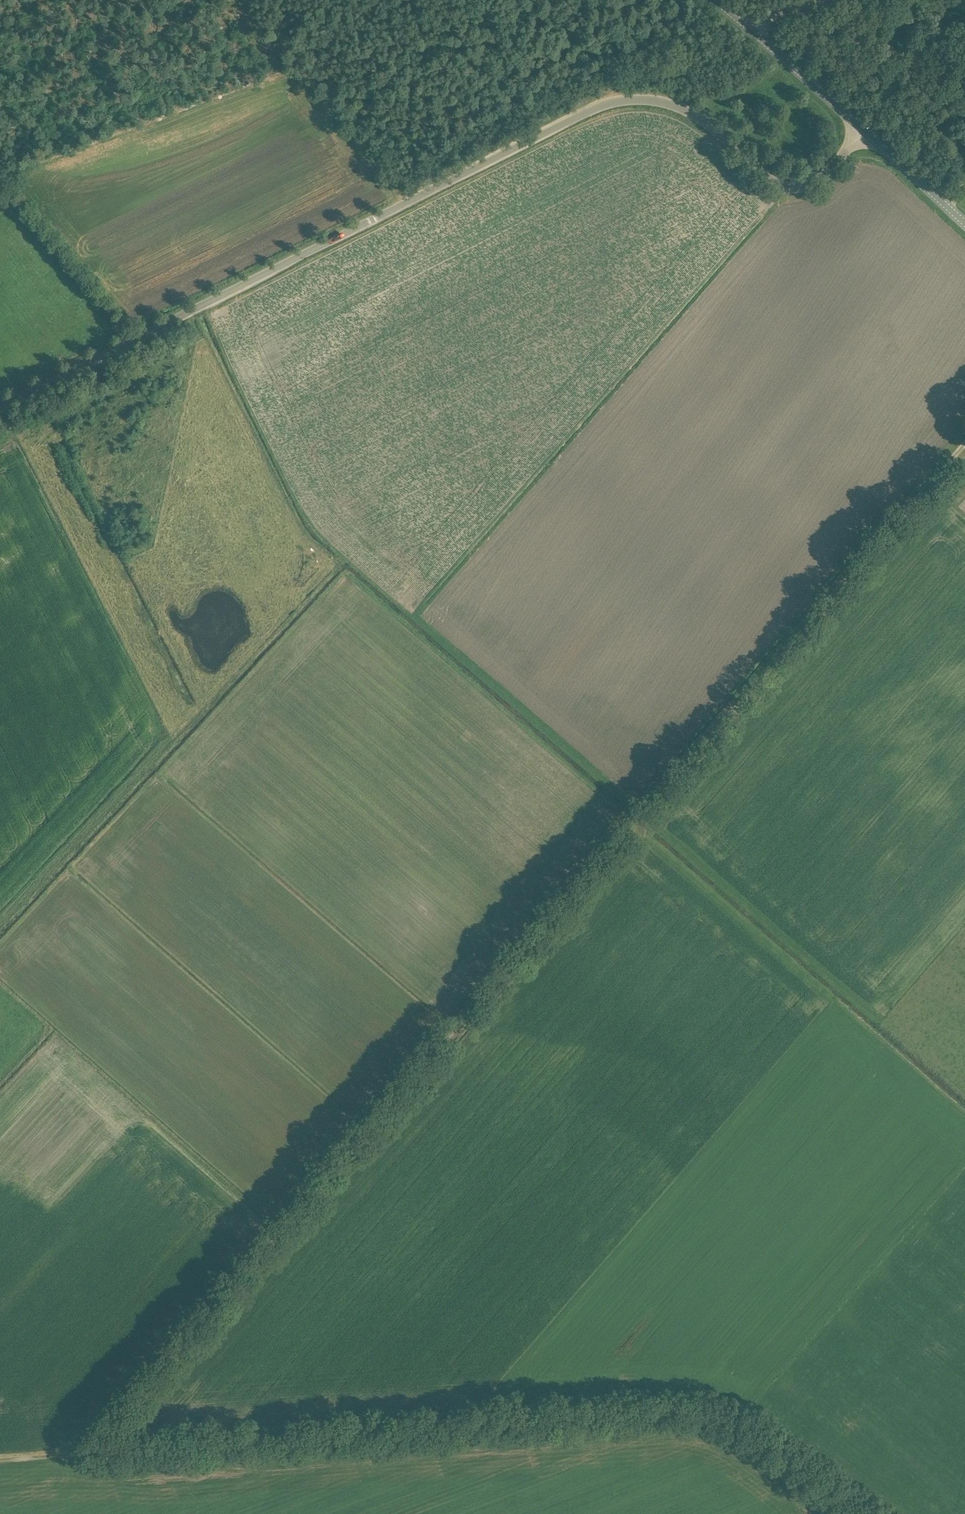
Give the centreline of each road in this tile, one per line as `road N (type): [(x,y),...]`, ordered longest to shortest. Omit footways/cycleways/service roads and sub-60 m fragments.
road 1 (track): [(92,1451),(964,445)]
road 2 (unclassified): [(0,407),(617,101),(669,102),(701,118),(788,188),(830,169),(864,130)]
road 3 (track): [(862,1513),(759,1429),(690,1411),(92,1451)]
road 4 (tertiary): [(864,130),(715,0)]
road 5 (tertiary): [(964,222),(864,130)]

